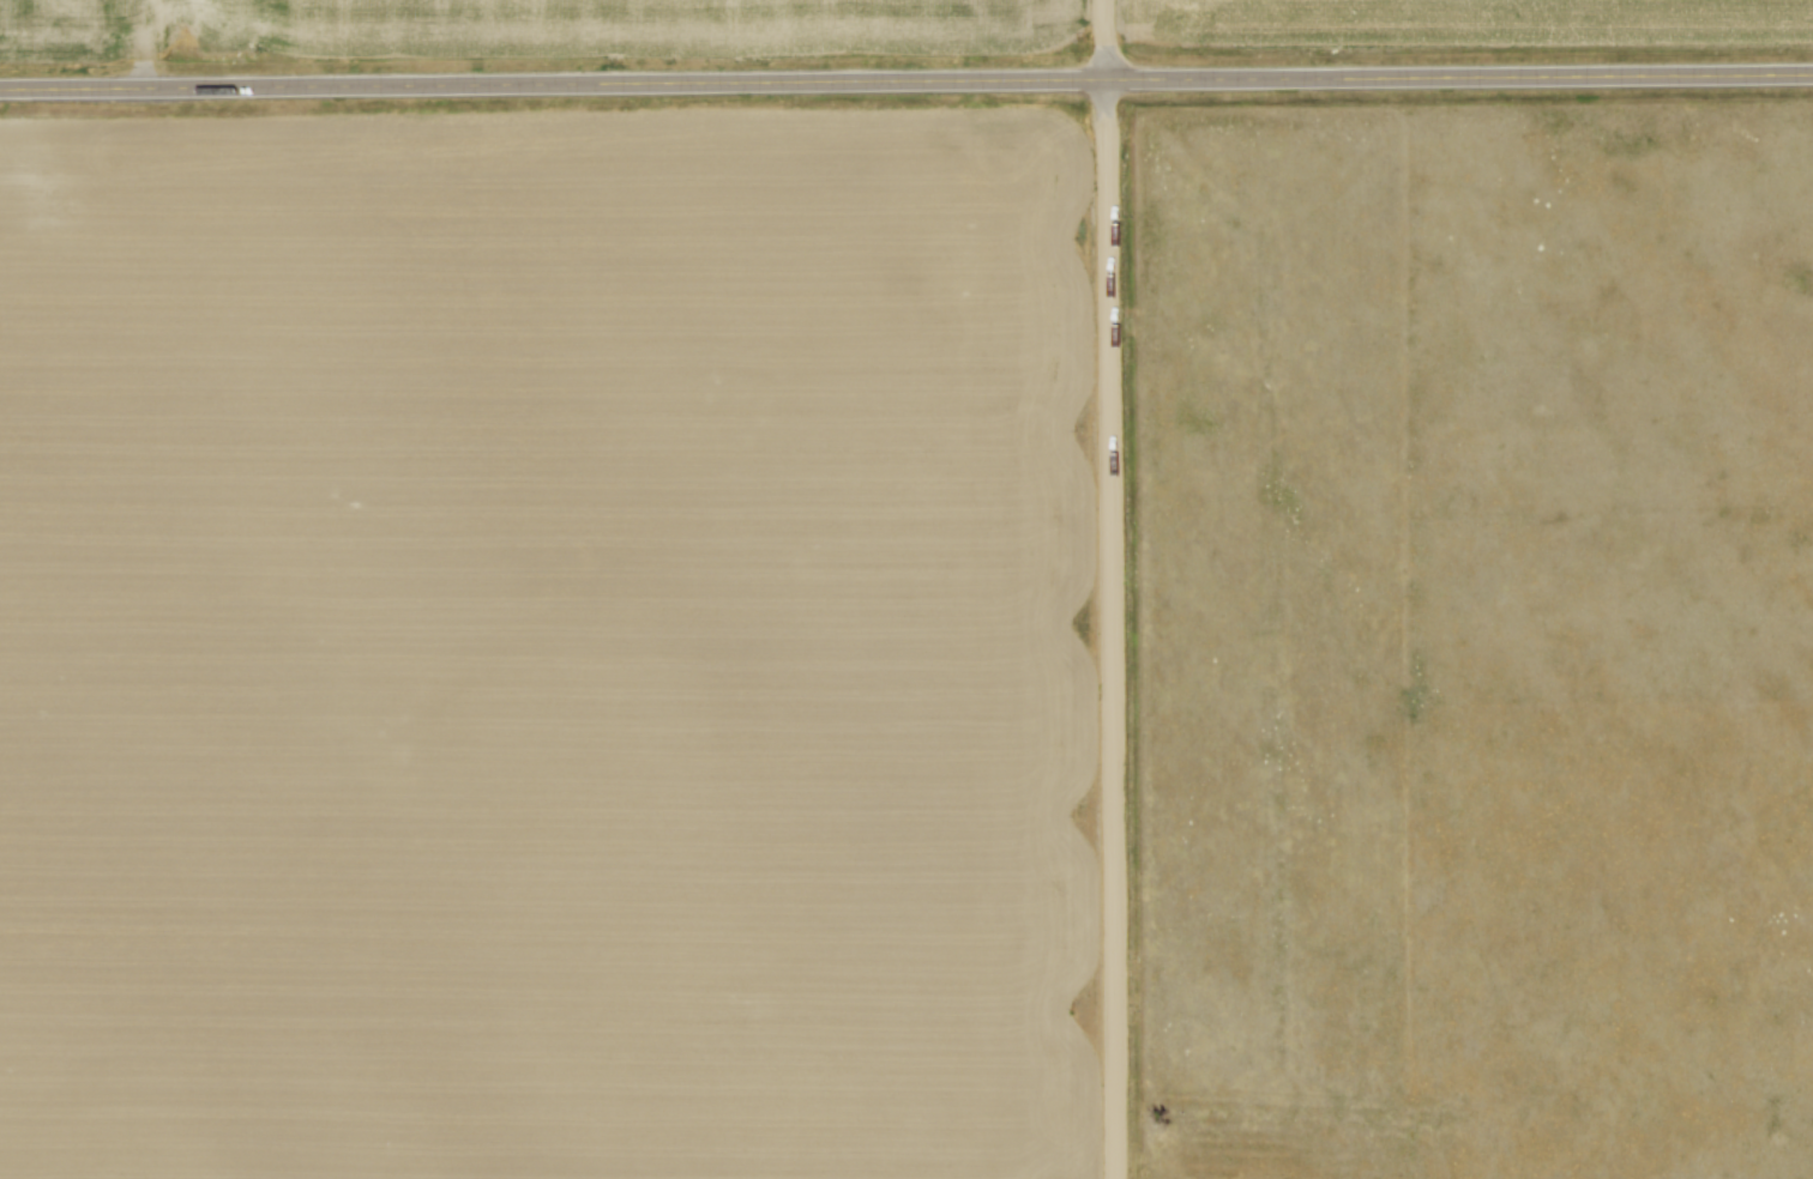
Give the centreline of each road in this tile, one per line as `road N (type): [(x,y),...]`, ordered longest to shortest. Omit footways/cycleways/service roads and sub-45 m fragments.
road 1 (primary): [(1812,75),(0,90)]
road 2 (residential): [(1118,1178),(1105,0)]

